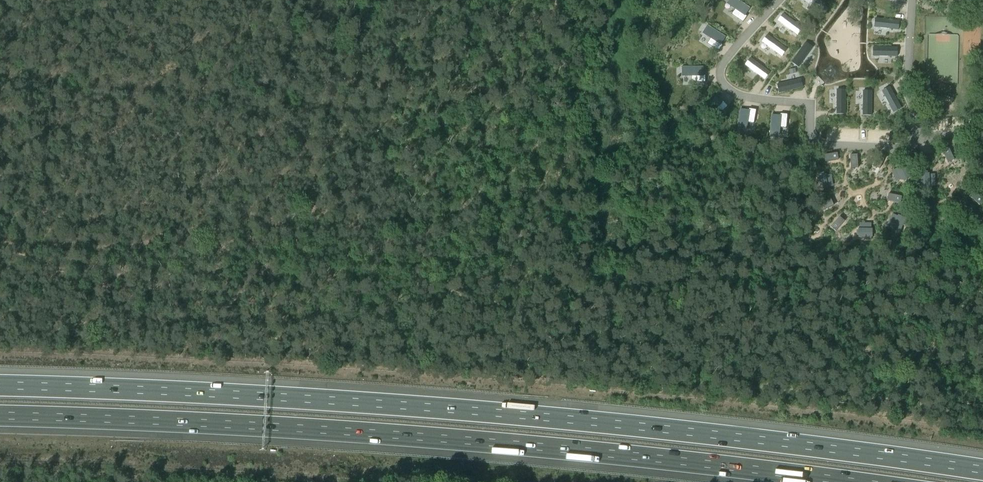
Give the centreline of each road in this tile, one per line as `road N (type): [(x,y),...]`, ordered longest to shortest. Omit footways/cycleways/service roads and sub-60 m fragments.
road 1 (track): [(0,242),(131,247),(159,240),(214,250),(243,240),(264,251),(345,261),(381,279),(405,264),(472,266),(507,257),(575,275),(765,289),(802,339),(982,381)]
road 2 (motorway): [(982,470),(592,422),(0,386)]
road 3 (motorway): [(0,416),(293,428),(844,481)]

